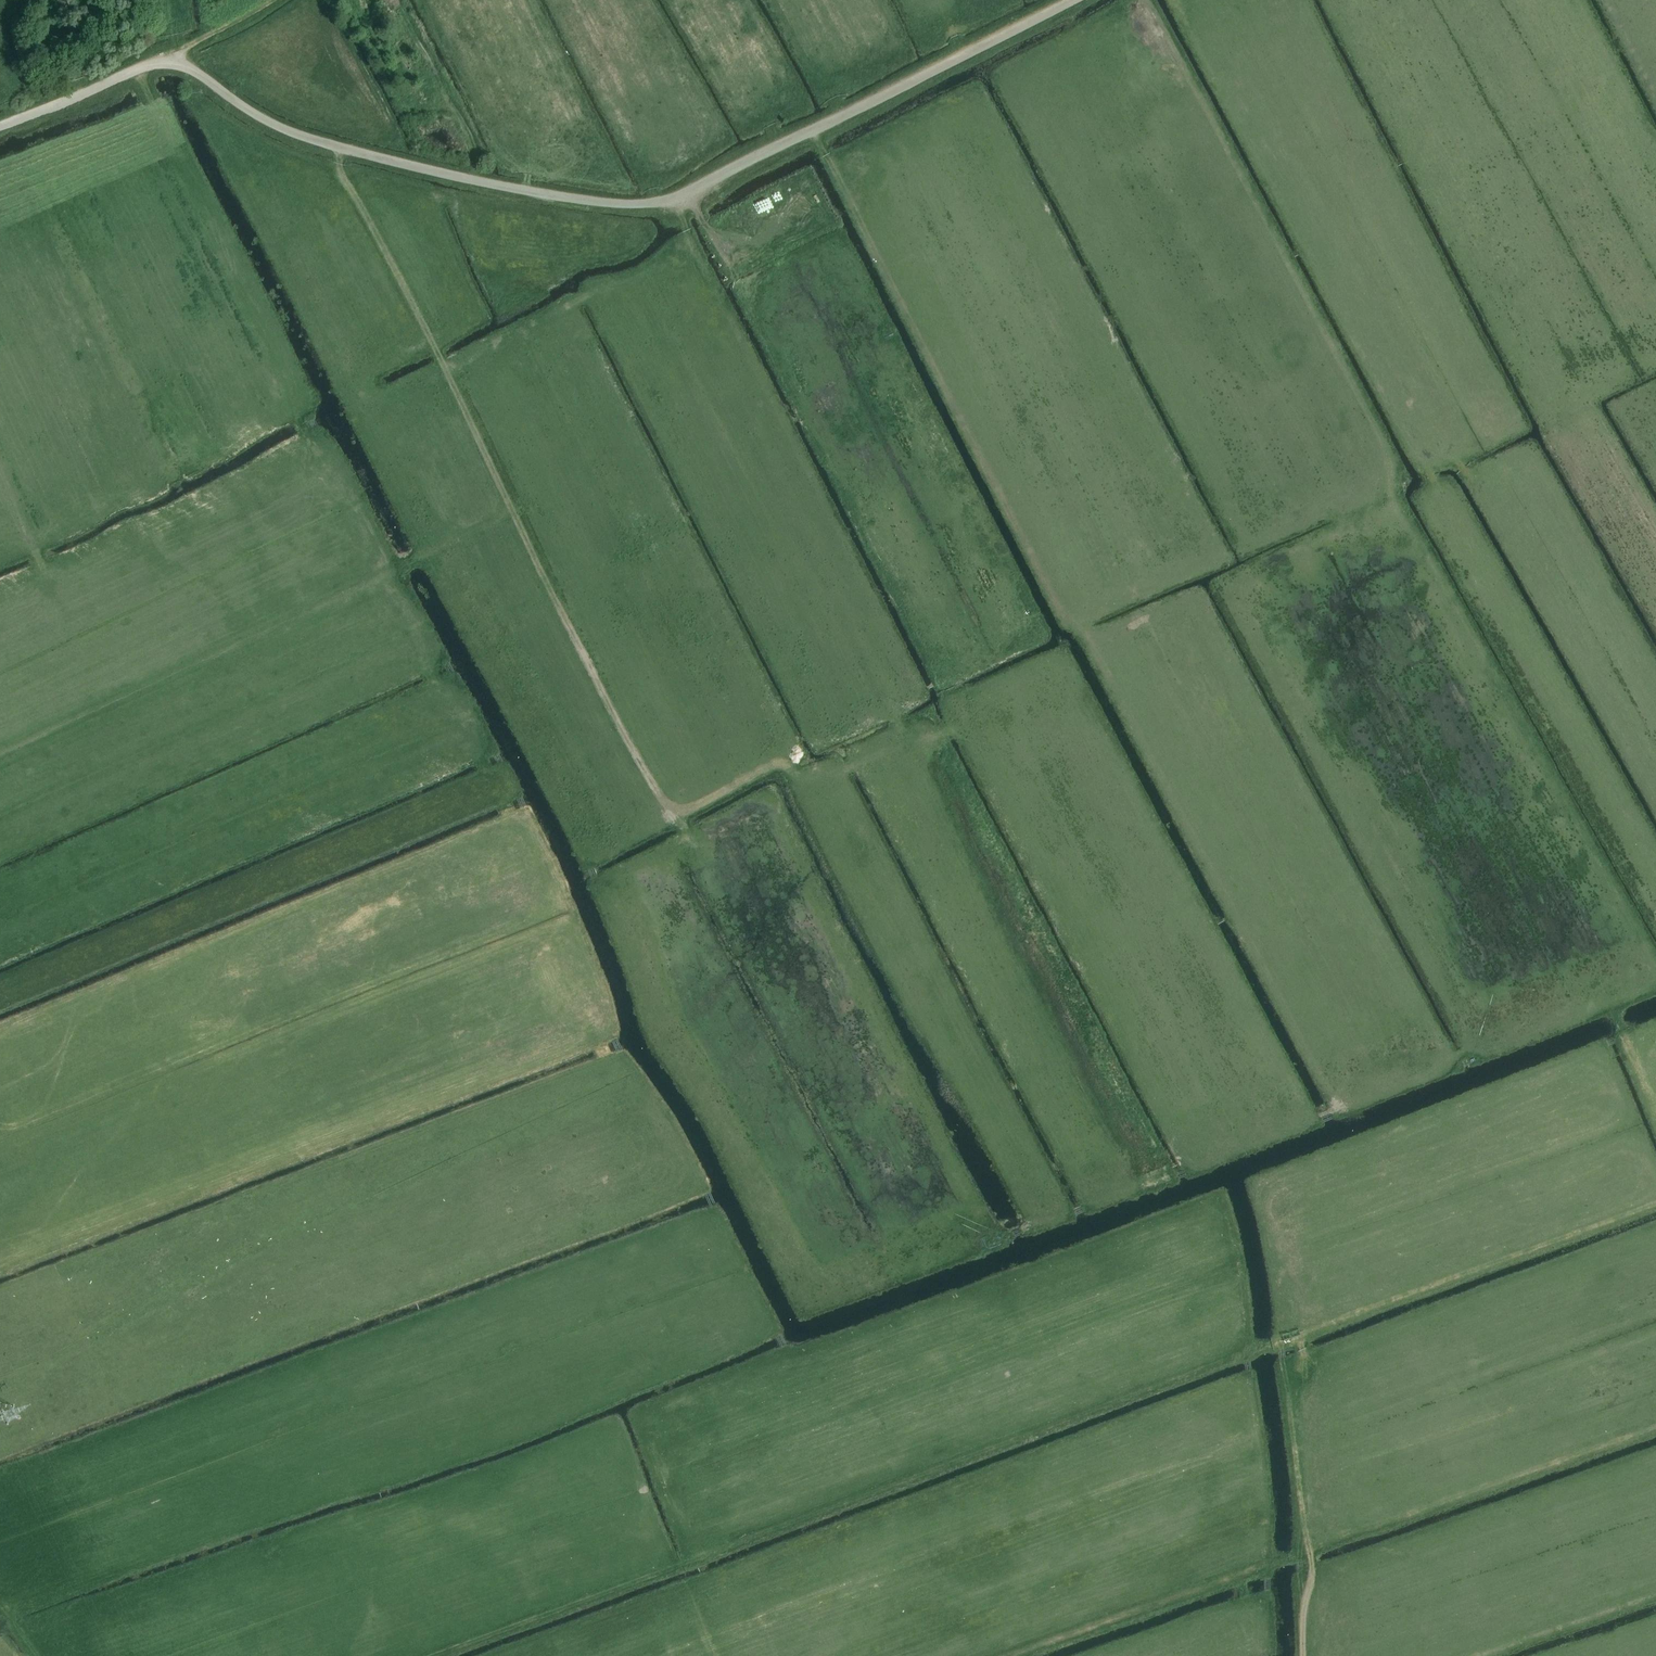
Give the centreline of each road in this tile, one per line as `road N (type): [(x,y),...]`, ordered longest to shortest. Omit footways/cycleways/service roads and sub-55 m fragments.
road 1 (track): [(0,127),(166,63),(194,72),(264,120),(336,147),(530,192),(648,204),(689,194),(1072,0)]

